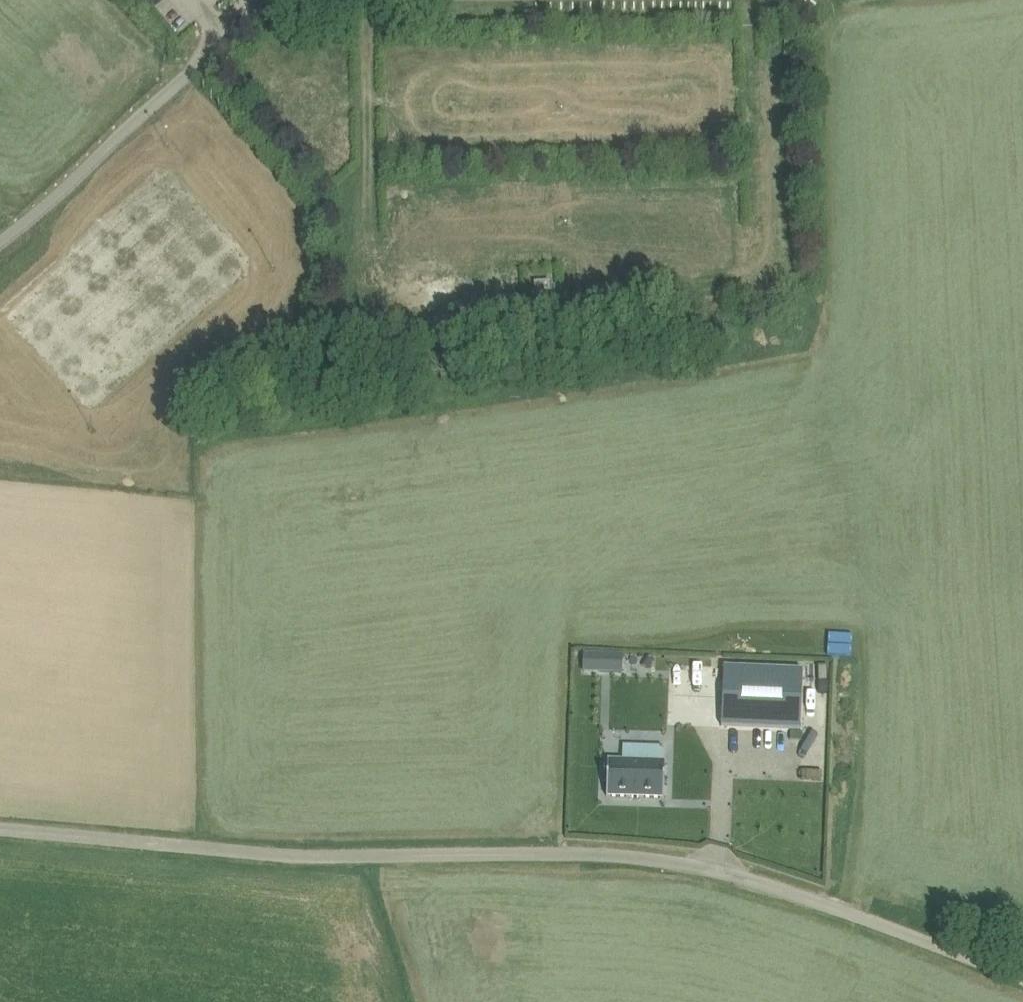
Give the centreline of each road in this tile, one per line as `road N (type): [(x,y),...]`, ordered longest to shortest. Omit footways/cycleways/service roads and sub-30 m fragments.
road 1 (unclassified): [(0,828),(249,854),(576,855)]
road 2 (track): [(1022,973),(728,870),(576,855)]
road 3 (unclassified): [(0,250),(277,0)]

